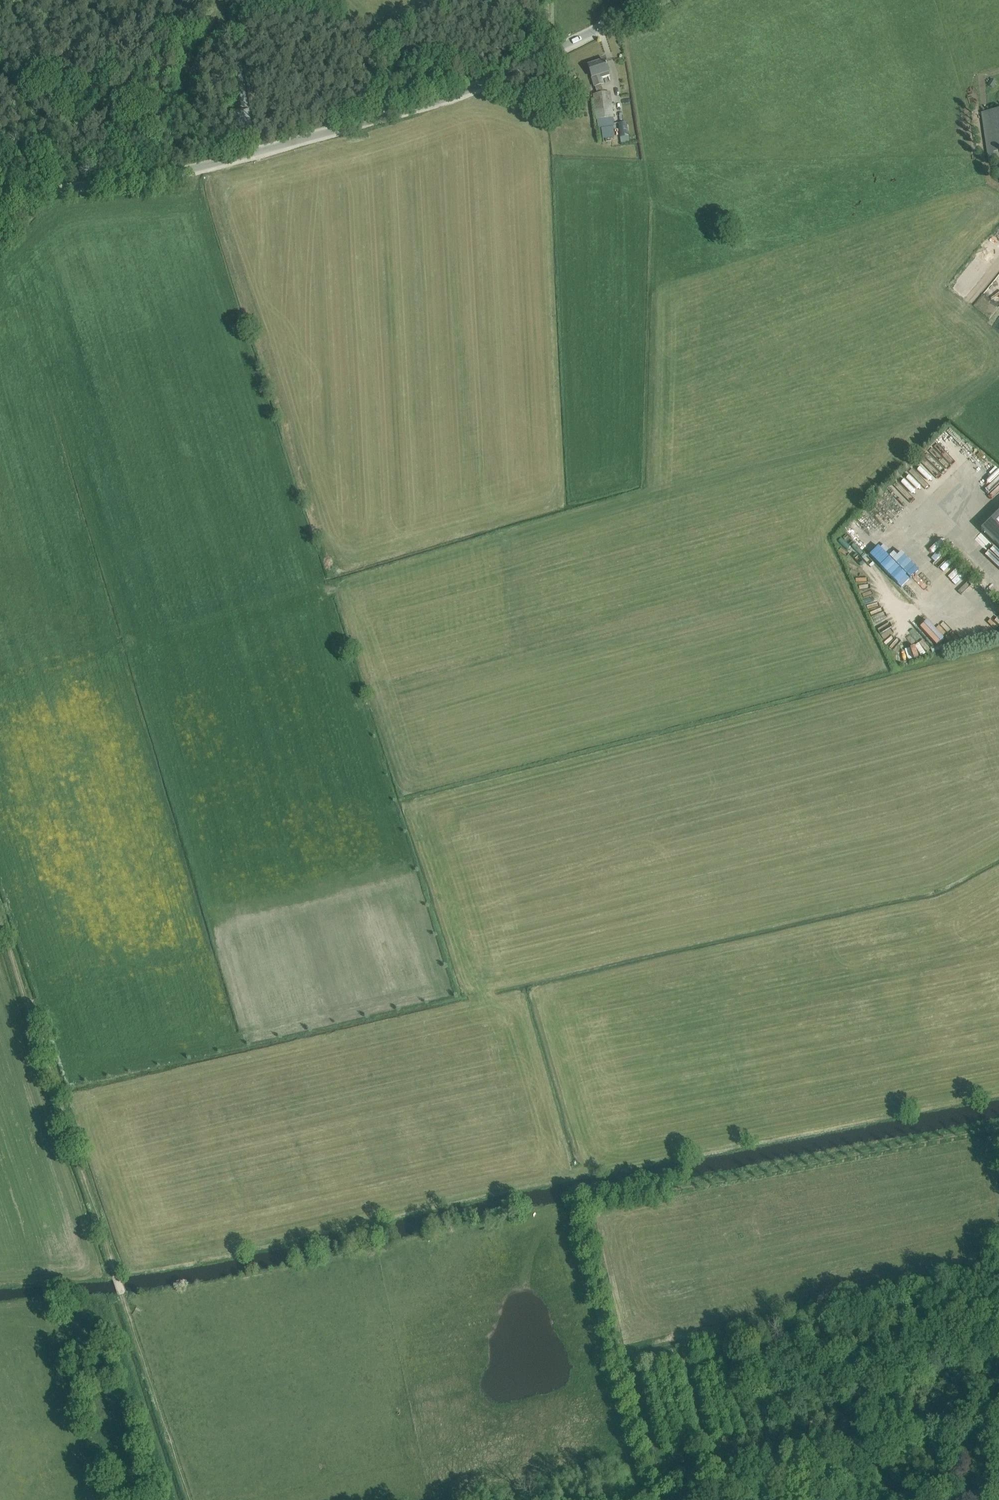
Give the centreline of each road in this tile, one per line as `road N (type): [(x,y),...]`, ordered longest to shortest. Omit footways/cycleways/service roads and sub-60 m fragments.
road 1 (track): [(656,1499),(580,1208),(998,1129)]
road 2 (unclassified): [(0,199),(199,168),(407,110),(519,68),(658,0)]
road 3 (track): [(189,1499),(0,930)]

